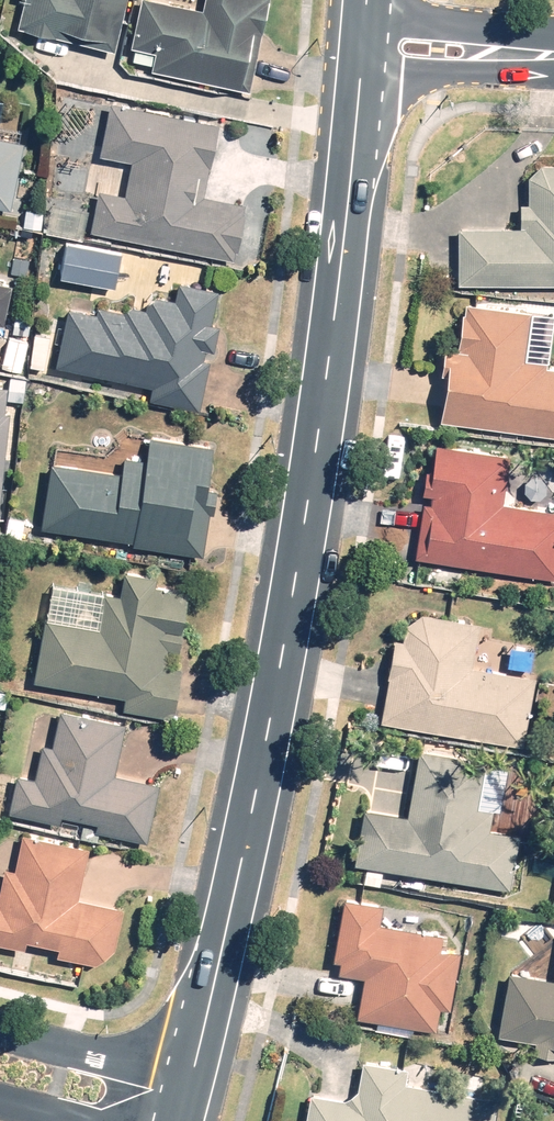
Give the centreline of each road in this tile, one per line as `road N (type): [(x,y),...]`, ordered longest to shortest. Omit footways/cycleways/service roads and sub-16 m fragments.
road 1 (tertiary): [(195,1068),(282,665),(328,354),(357,72)]
road 2 (residential): [(0,1031),(195,1068)]
road 3 (residential): [(553,78),(357,72)]
road 4 (residential): [(365,11),(553,27)]

